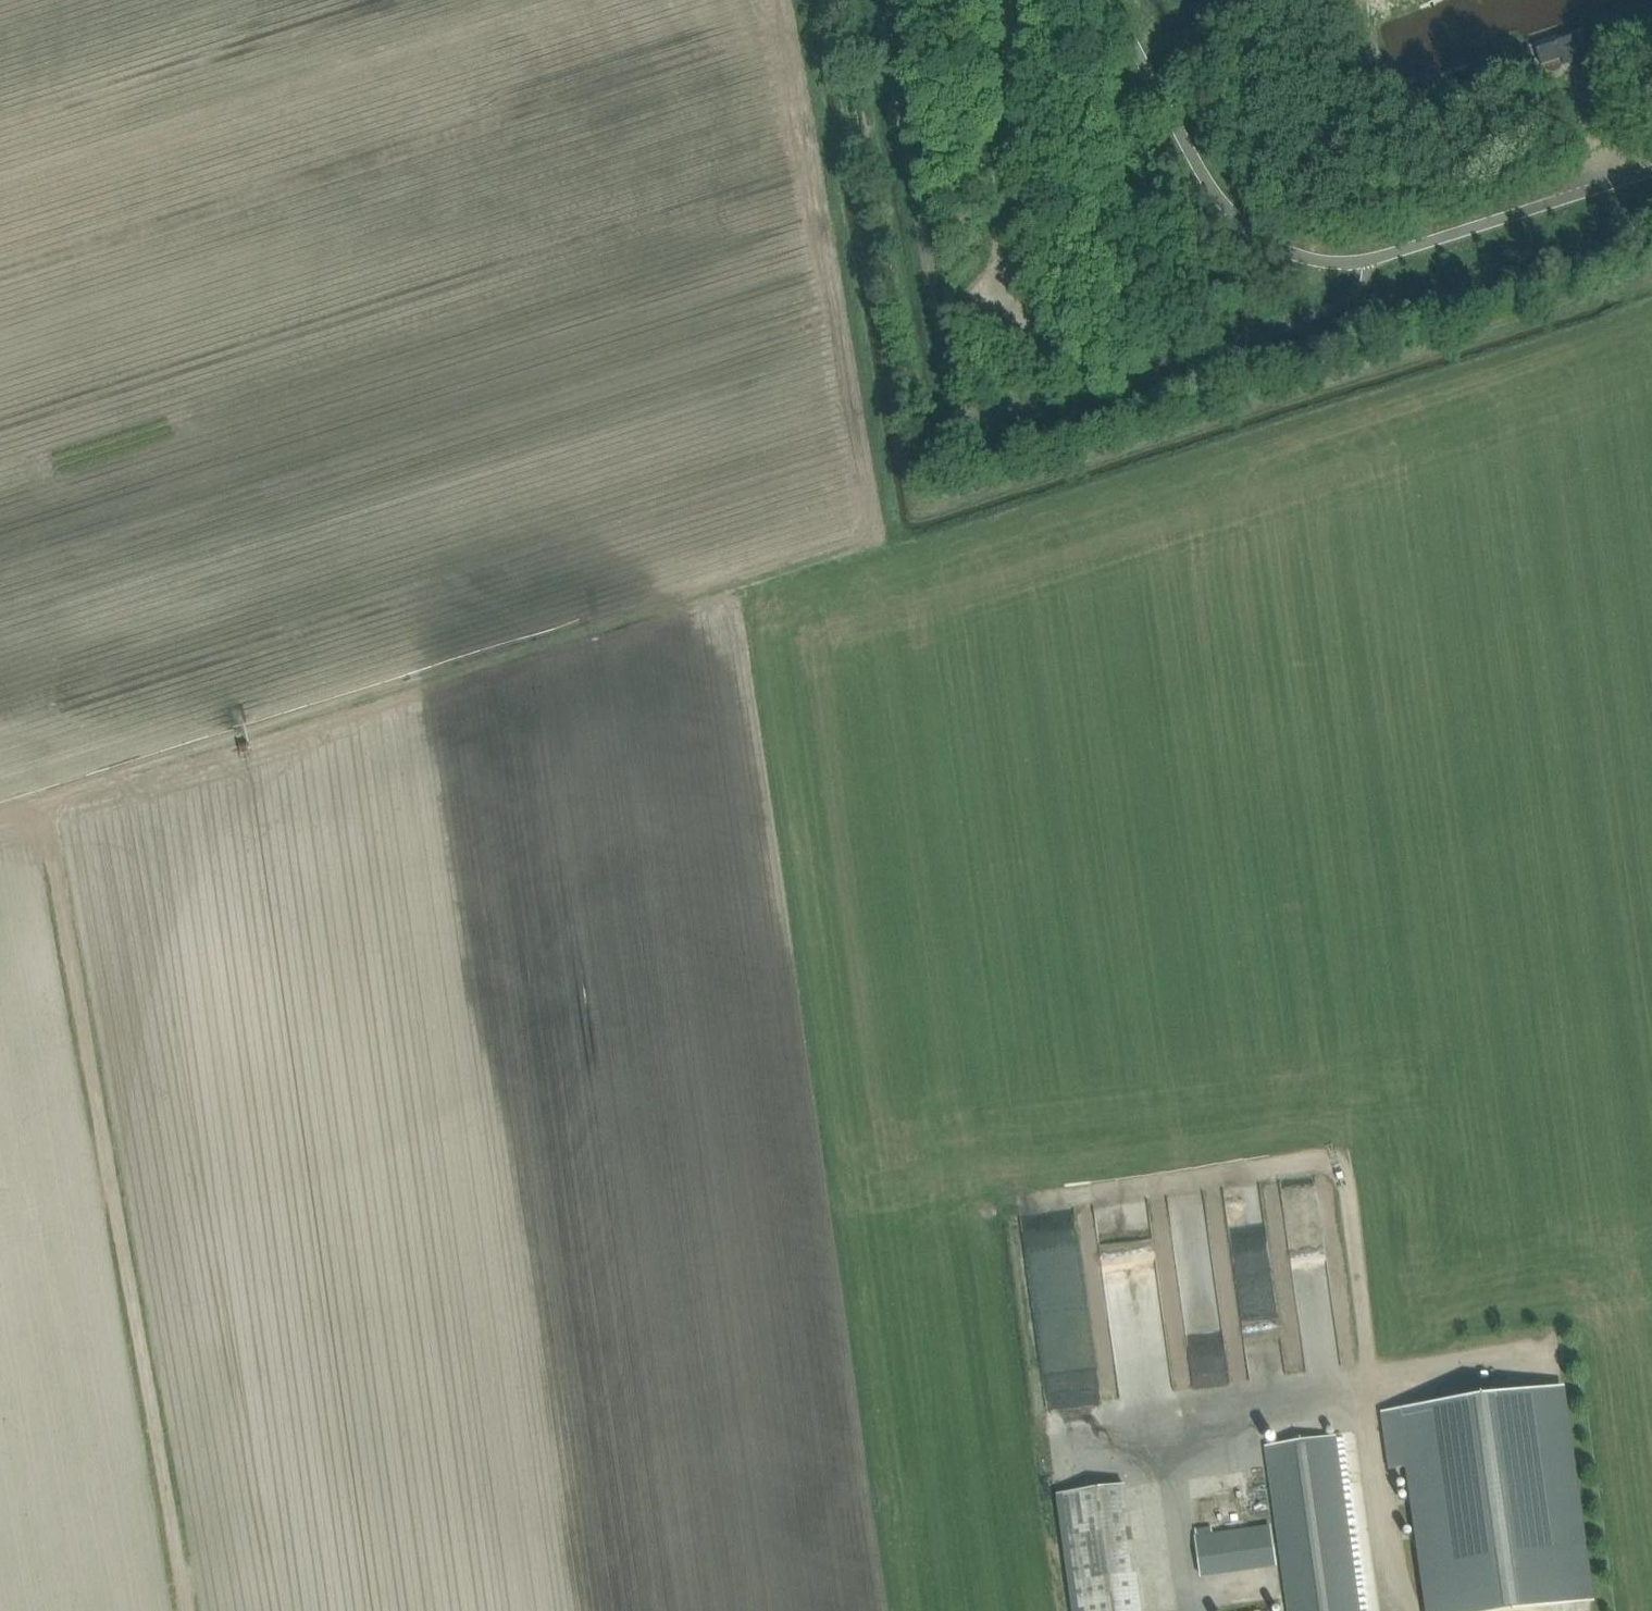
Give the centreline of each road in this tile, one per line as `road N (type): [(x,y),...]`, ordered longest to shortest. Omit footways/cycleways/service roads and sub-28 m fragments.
road 1 (unclassified): [(1651,173),(1385,257),(1329,263),(1276,250),(1233,219),(1110,0)]

